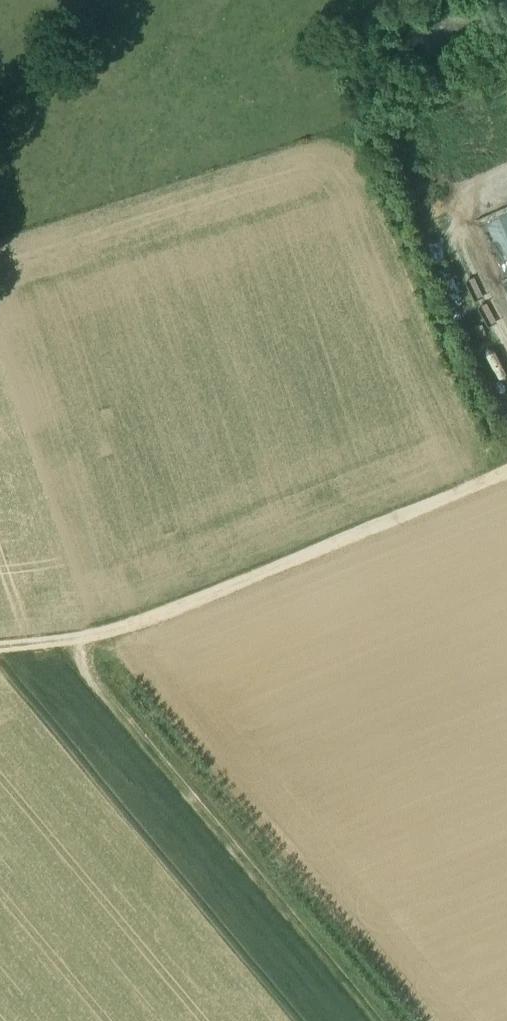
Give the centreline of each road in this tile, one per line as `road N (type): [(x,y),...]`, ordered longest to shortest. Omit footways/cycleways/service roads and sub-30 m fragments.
road 1 (track): [(0,658),(89,655),(170,631),(506,490)]
road 2 (track): [(67,652),(369,1020)]

